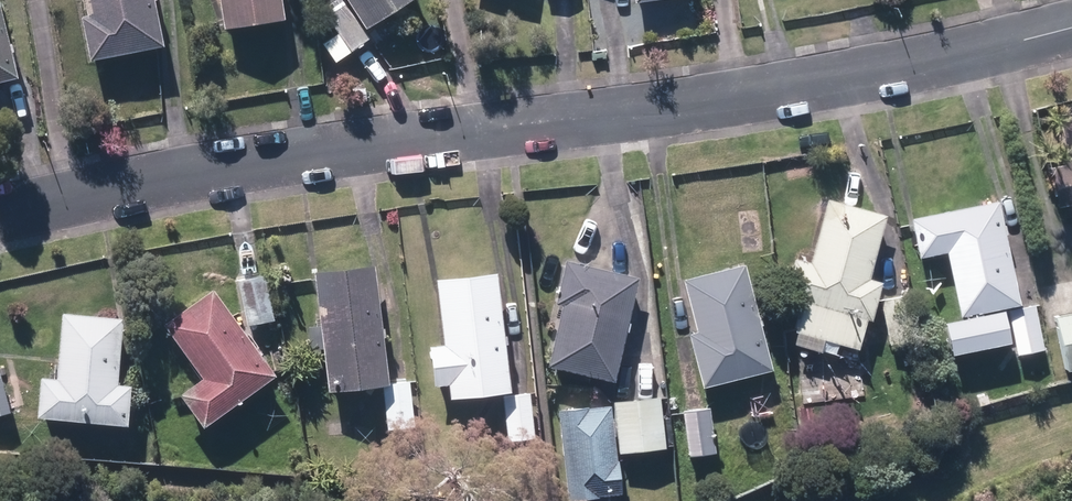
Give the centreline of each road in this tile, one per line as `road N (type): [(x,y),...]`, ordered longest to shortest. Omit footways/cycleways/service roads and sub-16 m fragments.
road 1 (residential): [(0,213),(204,170),(812,86),(1071,28)]

